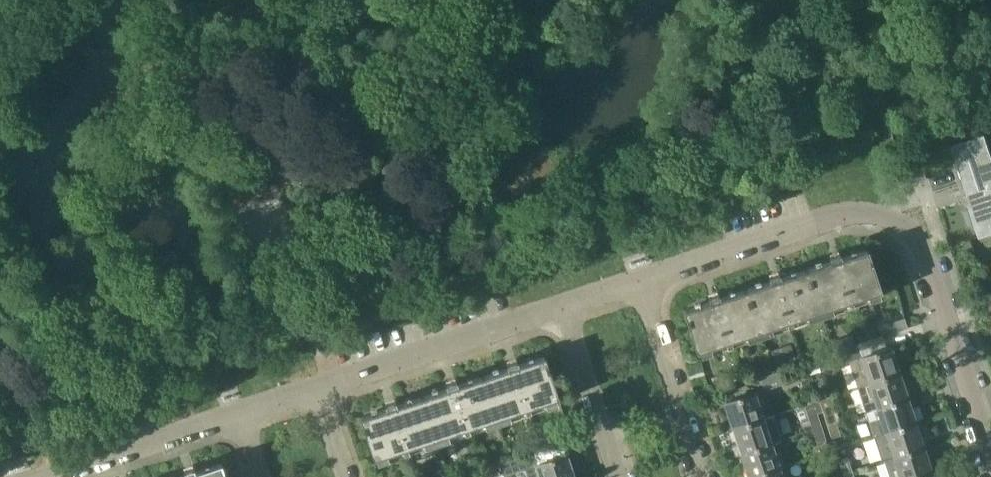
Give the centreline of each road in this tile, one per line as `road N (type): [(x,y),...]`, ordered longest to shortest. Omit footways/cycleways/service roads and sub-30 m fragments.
road 1 (residential): [(647,280),(844,211),(887,214),(918,238),(990,452)]
road 2 (unclassified): [(327,382),(562,308)]
road 3 (residential): [(36,476),(239,412)]
road 4 (residential): [(704,476),(647,280)]
road 5 (residential): [(619,476),(562,308)]

